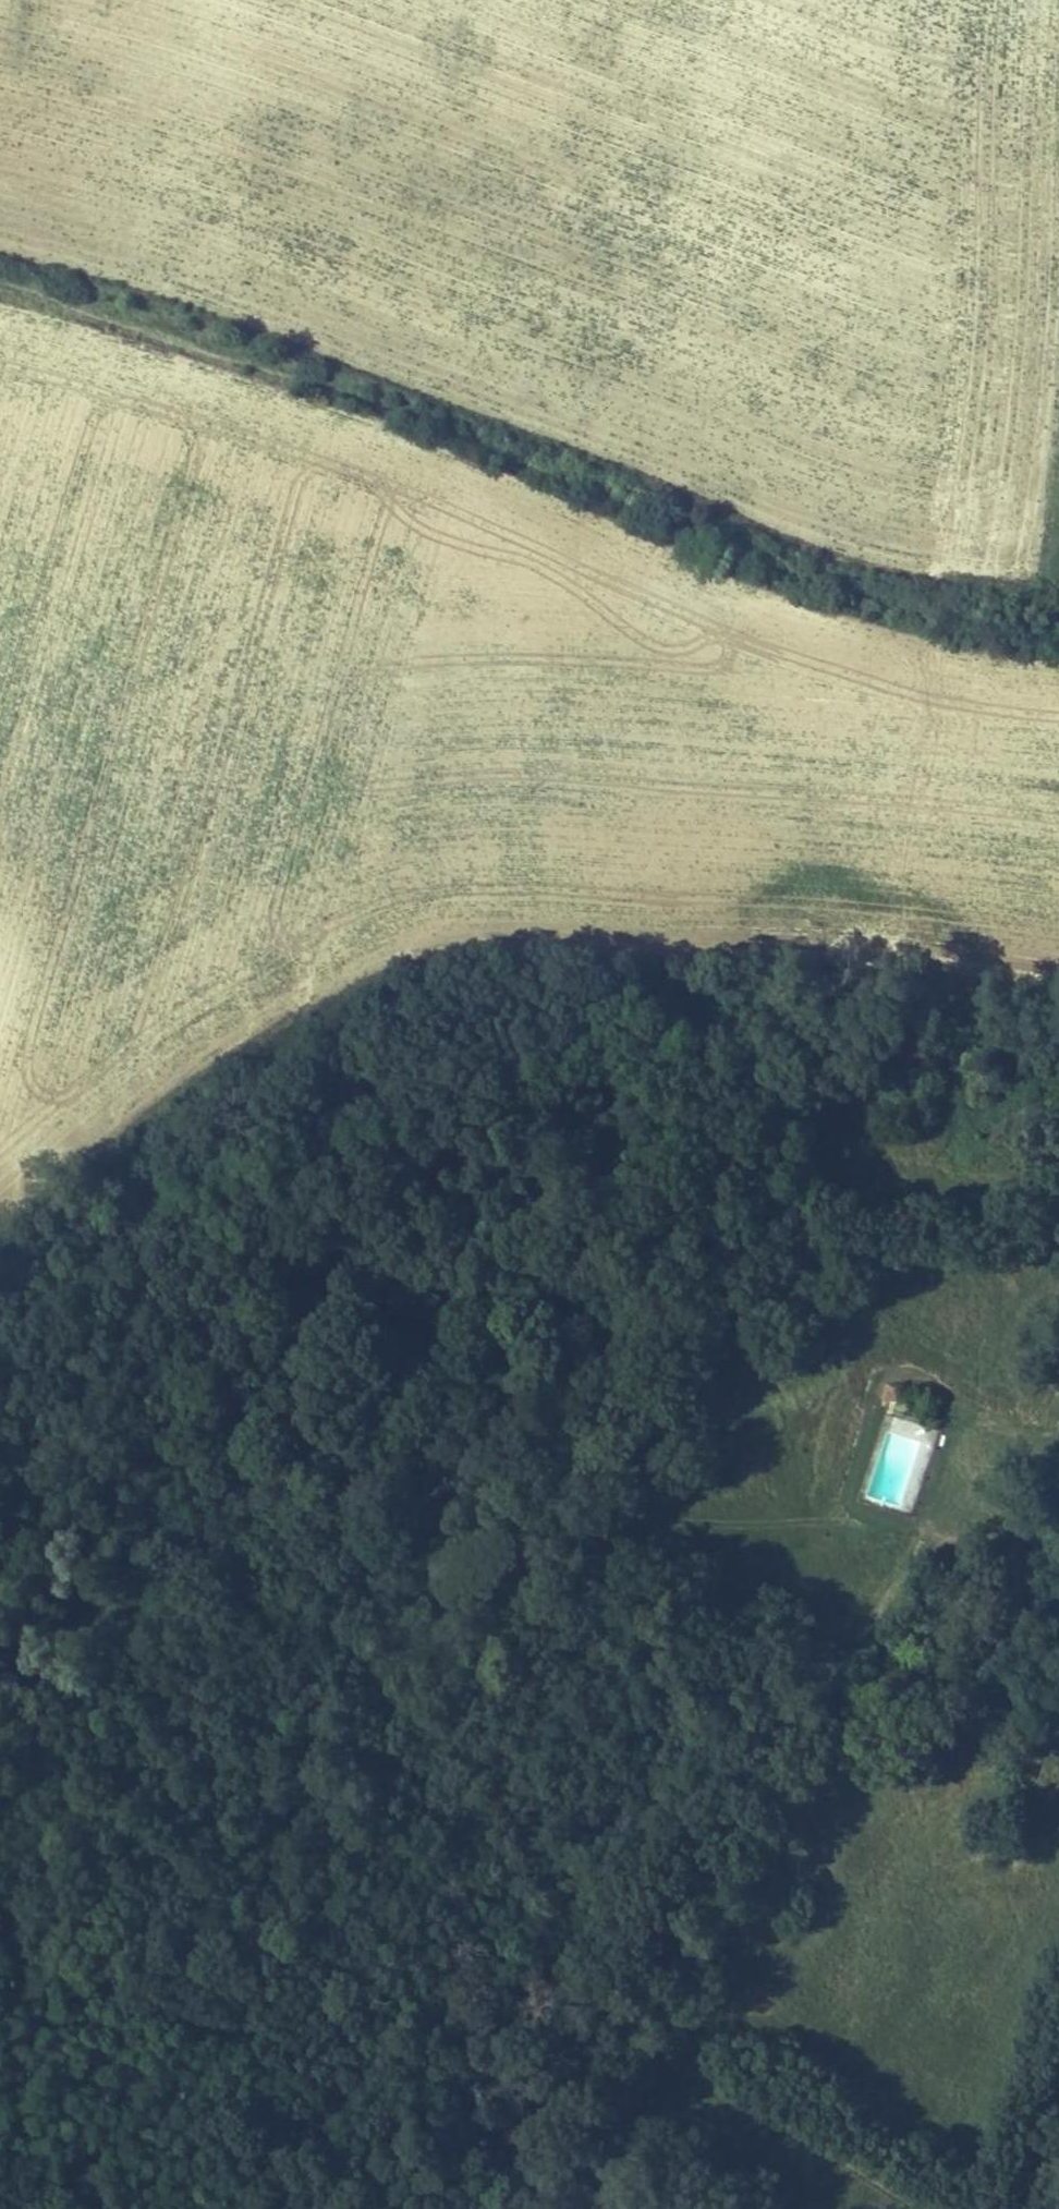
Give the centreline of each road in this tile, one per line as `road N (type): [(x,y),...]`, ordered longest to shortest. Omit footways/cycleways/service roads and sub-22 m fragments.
road 1 (track): [(1058,630),(994,628),(829,584),(321,382),(0,274)]

